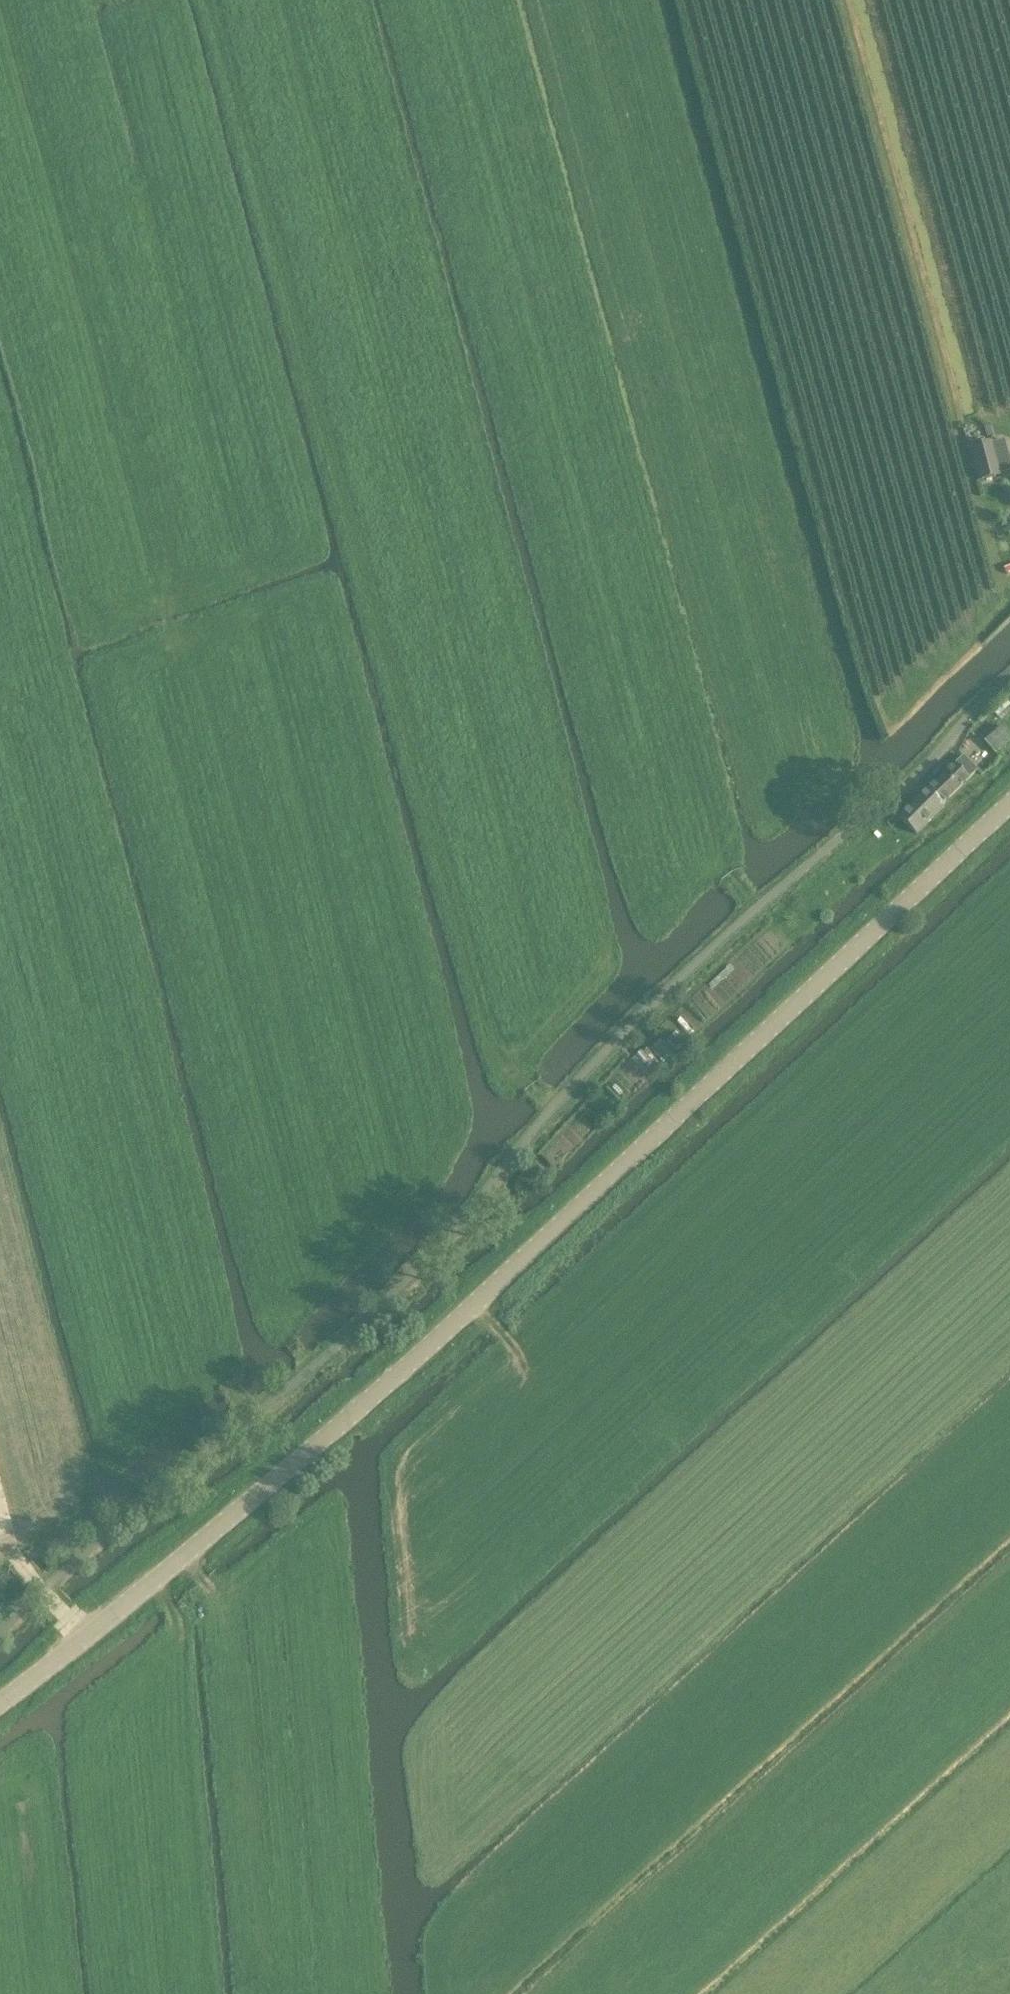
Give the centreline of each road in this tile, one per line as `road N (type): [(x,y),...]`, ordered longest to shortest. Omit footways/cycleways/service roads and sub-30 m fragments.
road 1 (unclassified): [(0,1634),(123,1521),(360,1325),(452,1236),(526,1138),(629,1025),(950,747),(1009,680)]
road 2 (unclassified): [(0,1703),(381,1392),(1009,804)]

